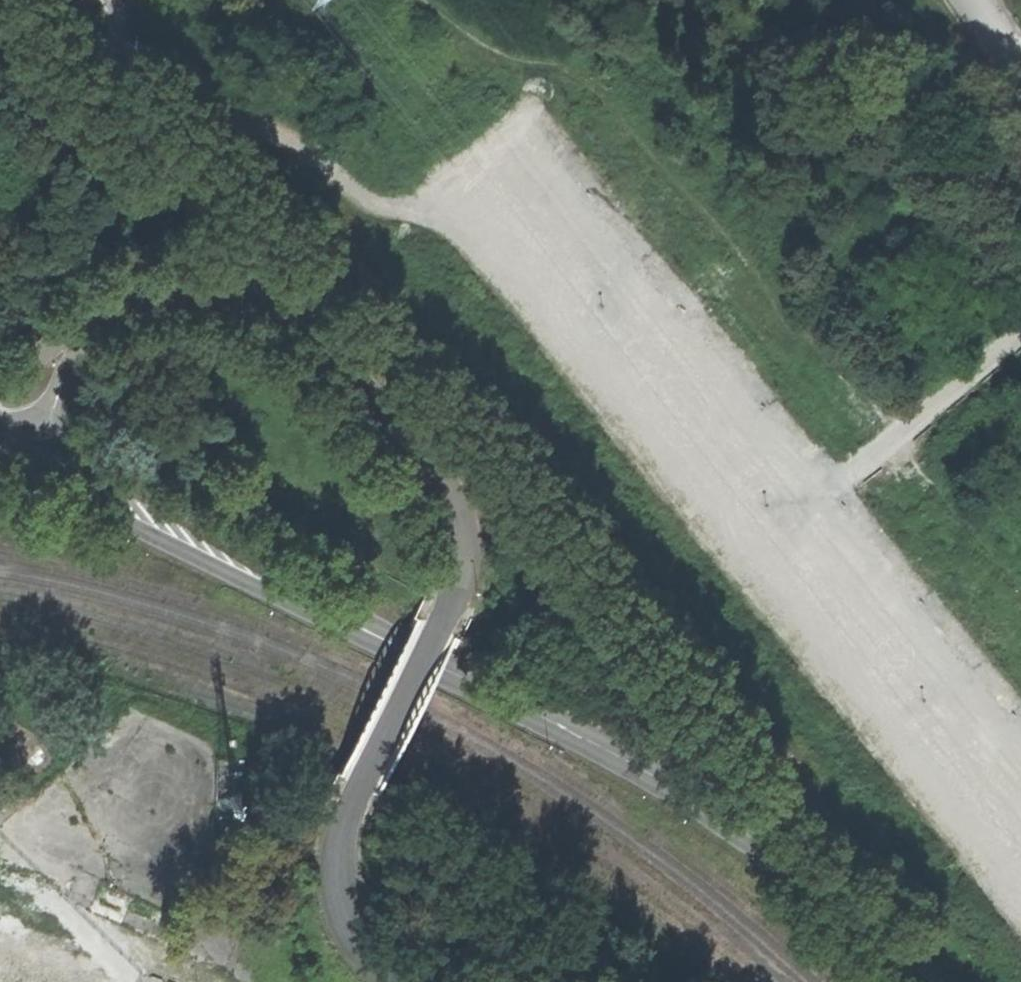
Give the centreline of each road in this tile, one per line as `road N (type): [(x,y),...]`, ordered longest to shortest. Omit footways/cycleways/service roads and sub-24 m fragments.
road 1 (unclassified): [(0,423),(70,344),(151,303),(211,296),(276,314),(306,335),(426,456),(458,513),(463,561),(439,630),(345,823),(342,848),(341,880),(358,931),(412,981)]
road 2 (secondary): [(0,434),(652,774),(851,903),(933,981)]
road 3 (track): [(415,0),(509,62),(585,72),(603,88),(1020,584)]

